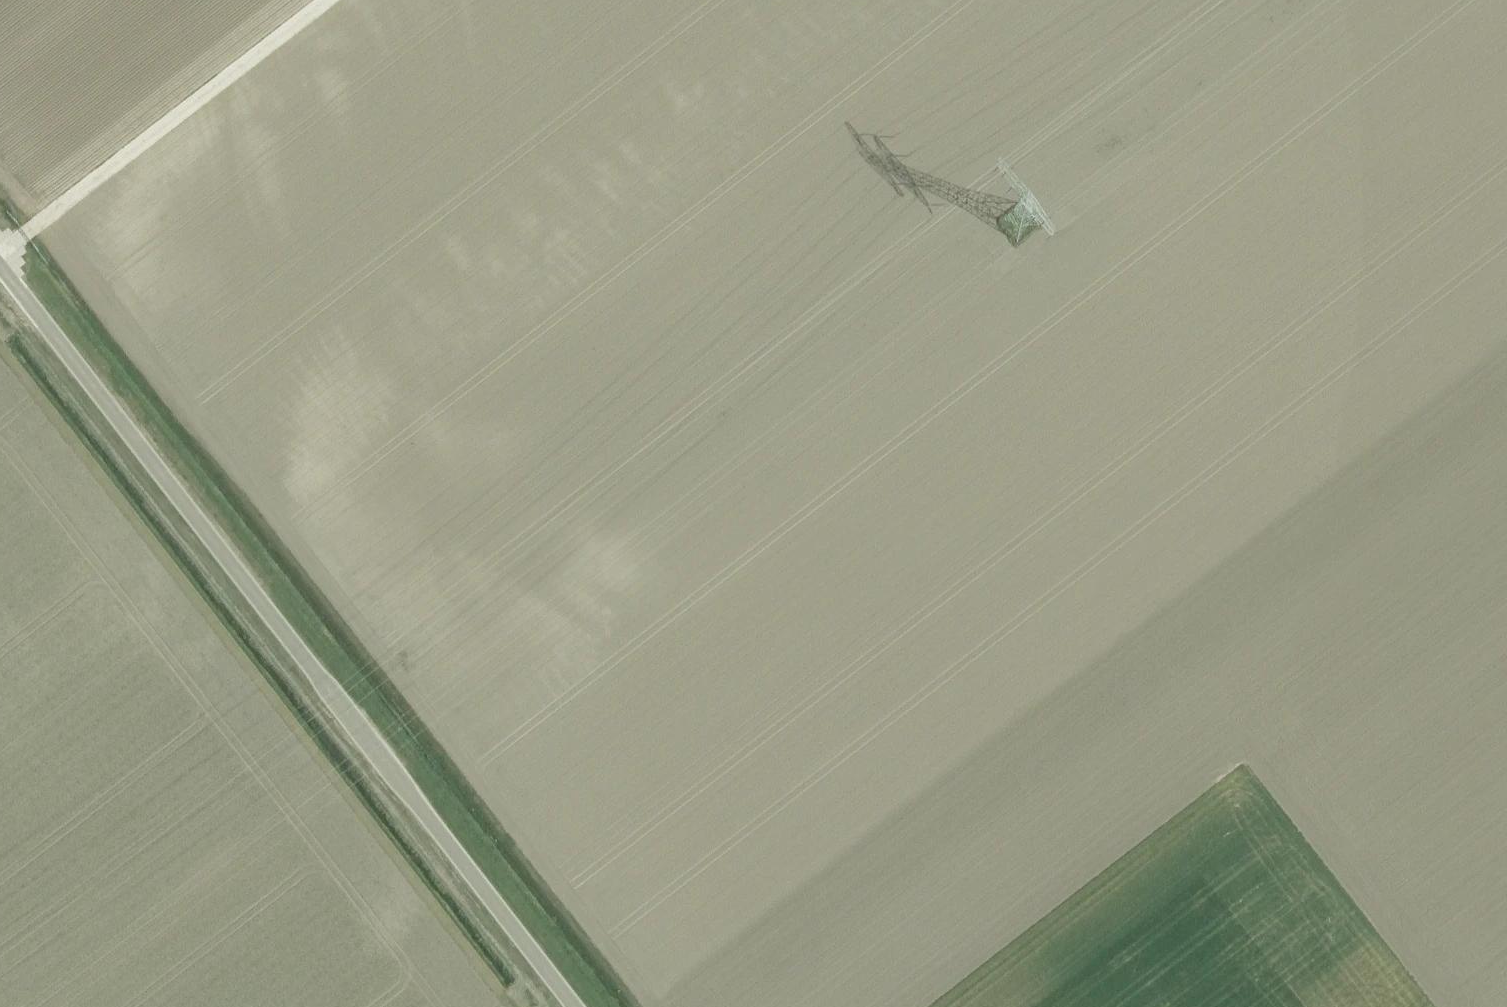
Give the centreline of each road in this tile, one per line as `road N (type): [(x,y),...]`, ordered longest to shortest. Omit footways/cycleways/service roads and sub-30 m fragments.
road 1 (unclassified): [(579,1006),(390,758),(0,280)]

